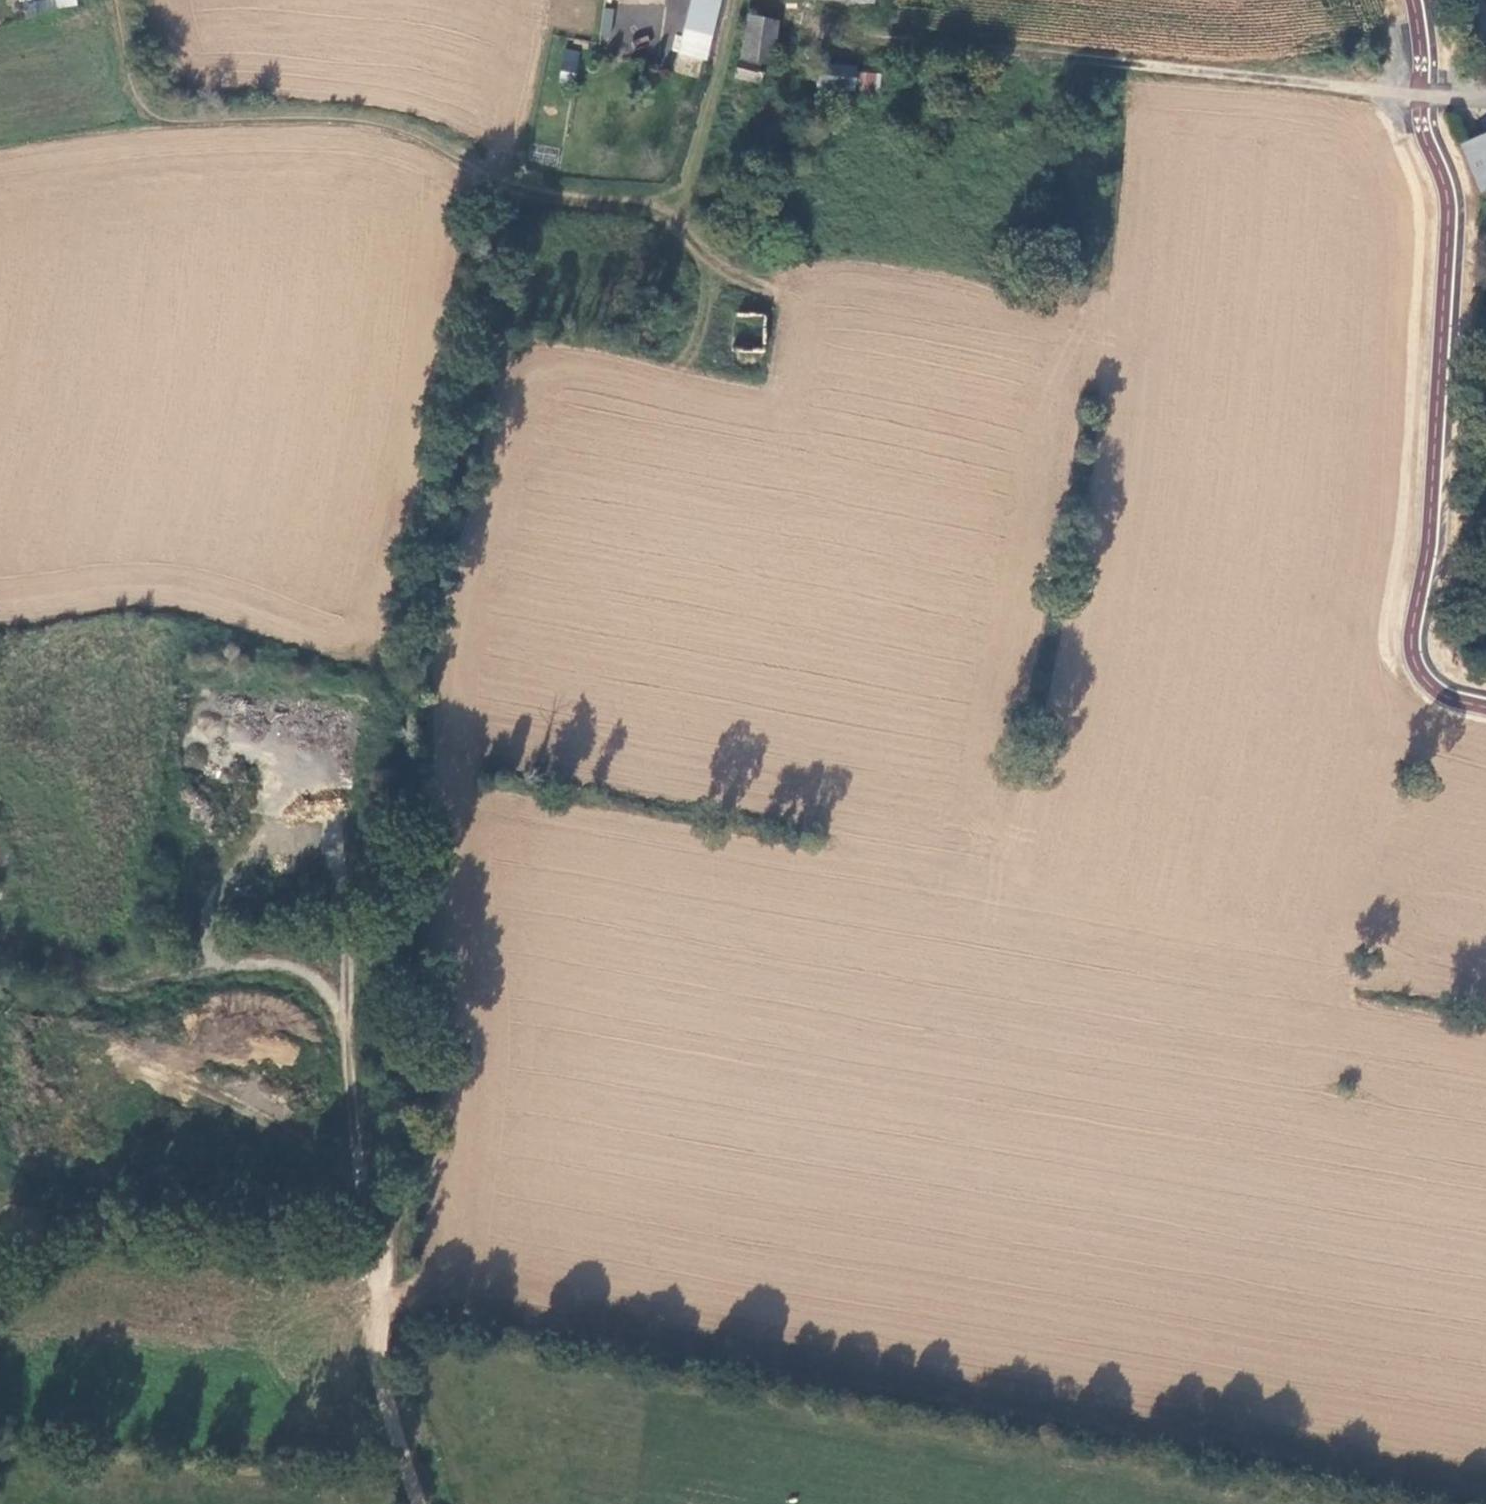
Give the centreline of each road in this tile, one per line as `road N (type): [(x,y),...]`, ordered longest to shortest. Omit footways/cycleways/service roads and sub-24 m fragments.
road 1 (track): [(1485,103),(827,31),(763,0)]

